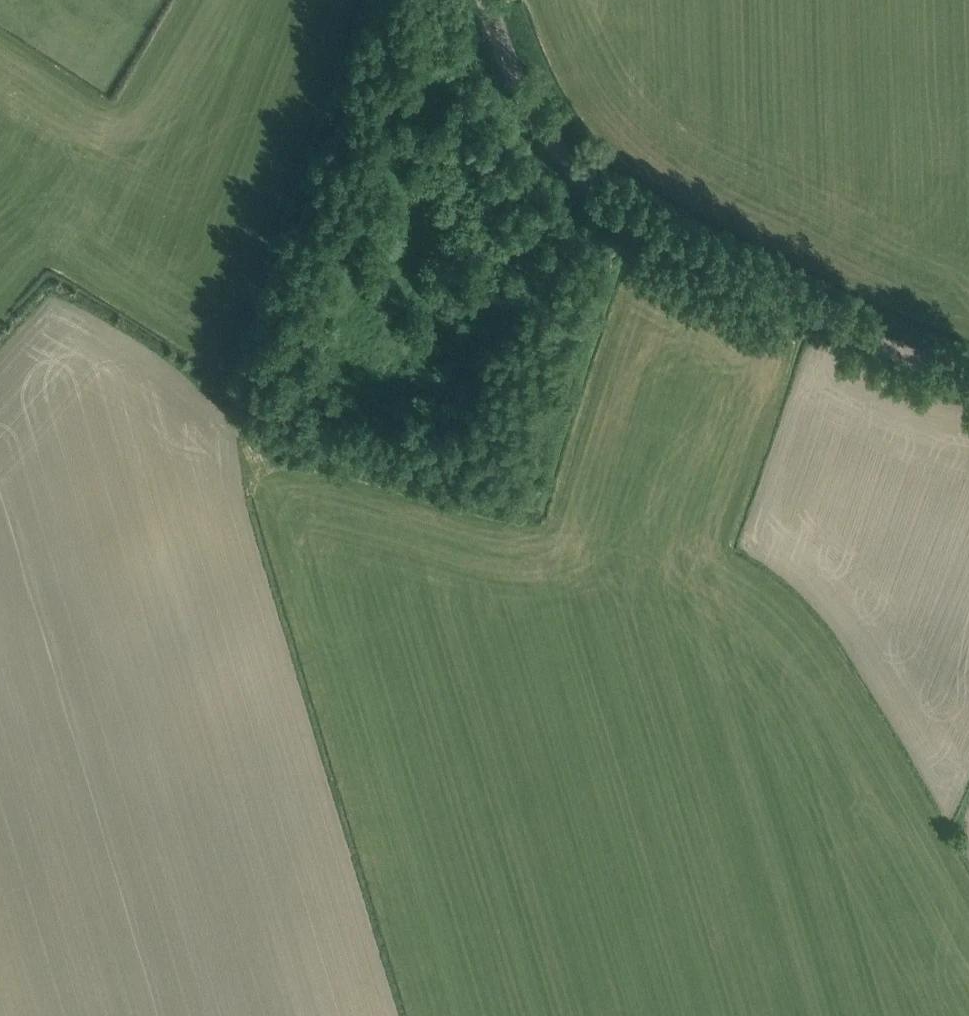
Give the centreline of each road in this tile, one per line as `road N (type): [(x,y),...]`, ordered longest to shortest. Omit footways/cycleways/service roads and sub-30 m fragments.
road 1 (unclassified): [(968,377),(853,329),(619,207),(544,129),(486,0)]

